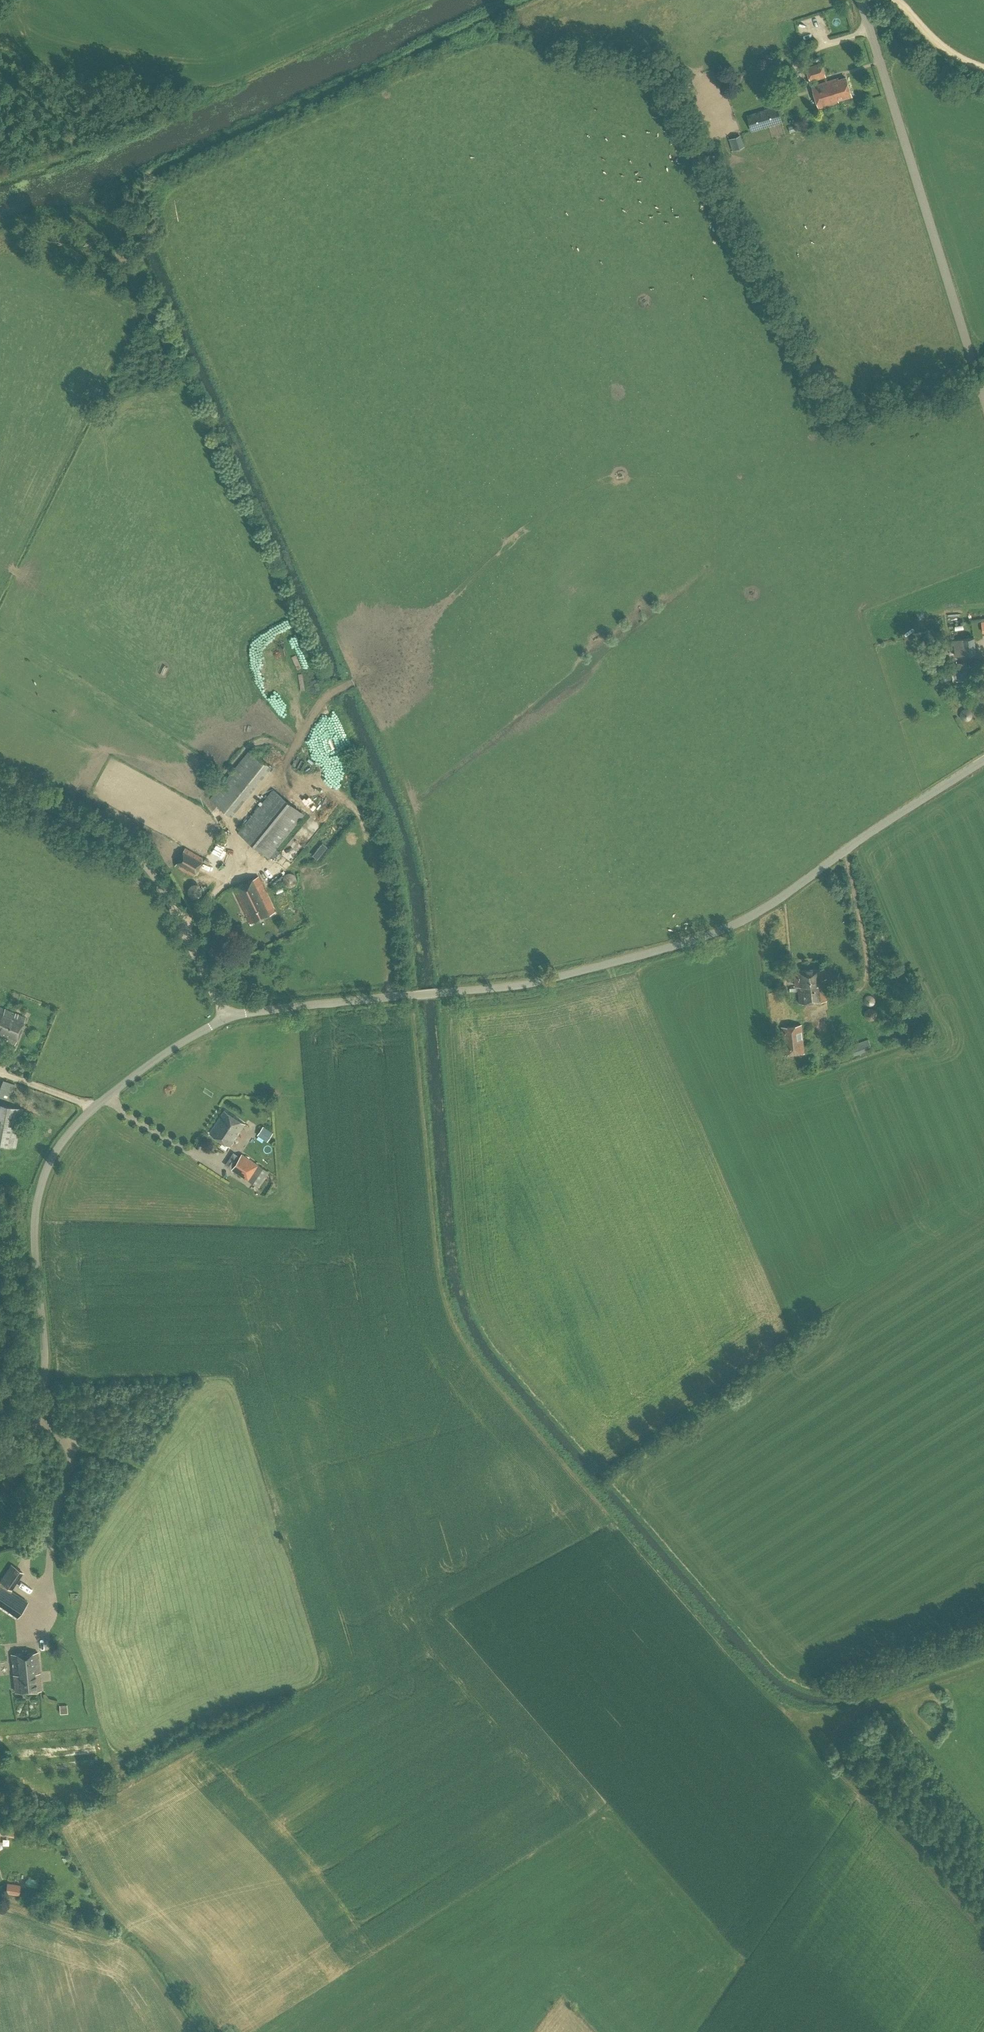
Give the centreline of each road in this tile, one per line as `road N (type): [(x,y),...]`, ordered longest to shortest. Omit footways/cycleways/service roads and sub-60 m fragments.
road 1 (unclassified): [(226,1018),(520,985),(679,945),(758,912),(983,760)]
road 2 (unclassified): [(0,1503),(36,1424),(44,1378),(33,1230),(48,1163),(96,1107),(226,1018)]
road 3 (unclassified): [(983,398),(861,0)]
road 4 (unclassified): [(226,1018),(152,872),(82,822),(0,787)]

